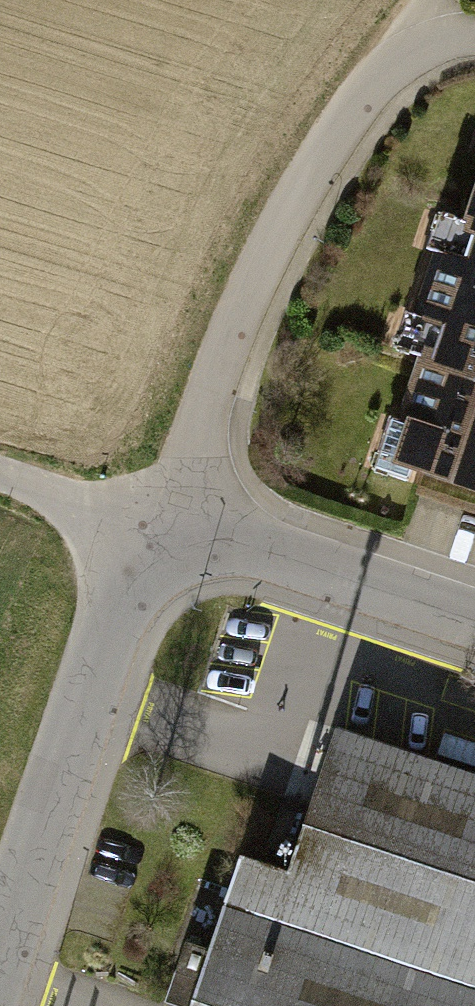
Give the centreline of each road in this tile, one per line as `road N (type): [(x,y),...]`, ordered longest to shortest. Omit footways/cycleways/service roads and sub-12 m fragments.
road 1 (residential): [(158,515),(279,225),(365,91),(407,58)]
road 2 (residential): [(158,515),(0,976)]
road 3 (residential): [(158,515),(474,620)]
road 4 (track): [(0,475),(158,515)]

